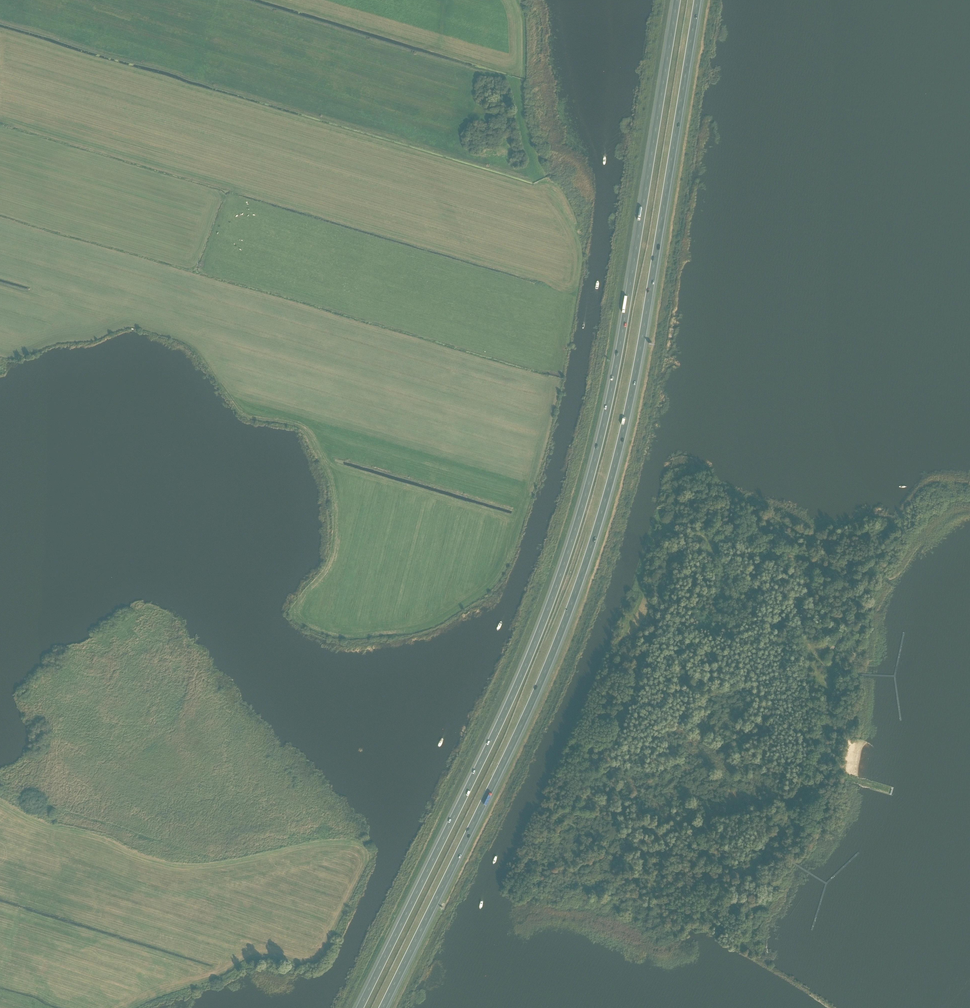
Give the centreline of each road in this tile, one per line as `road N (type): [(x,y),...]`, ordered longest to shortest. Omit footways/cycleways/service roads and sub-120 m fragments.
road 1 (motorway): [(382,1007),(521,725),(594,536),(631,394),(702,0)]
road 2 (motorway): [(678,0),(612,386),(575,528),(502,718),(360,1007)]

